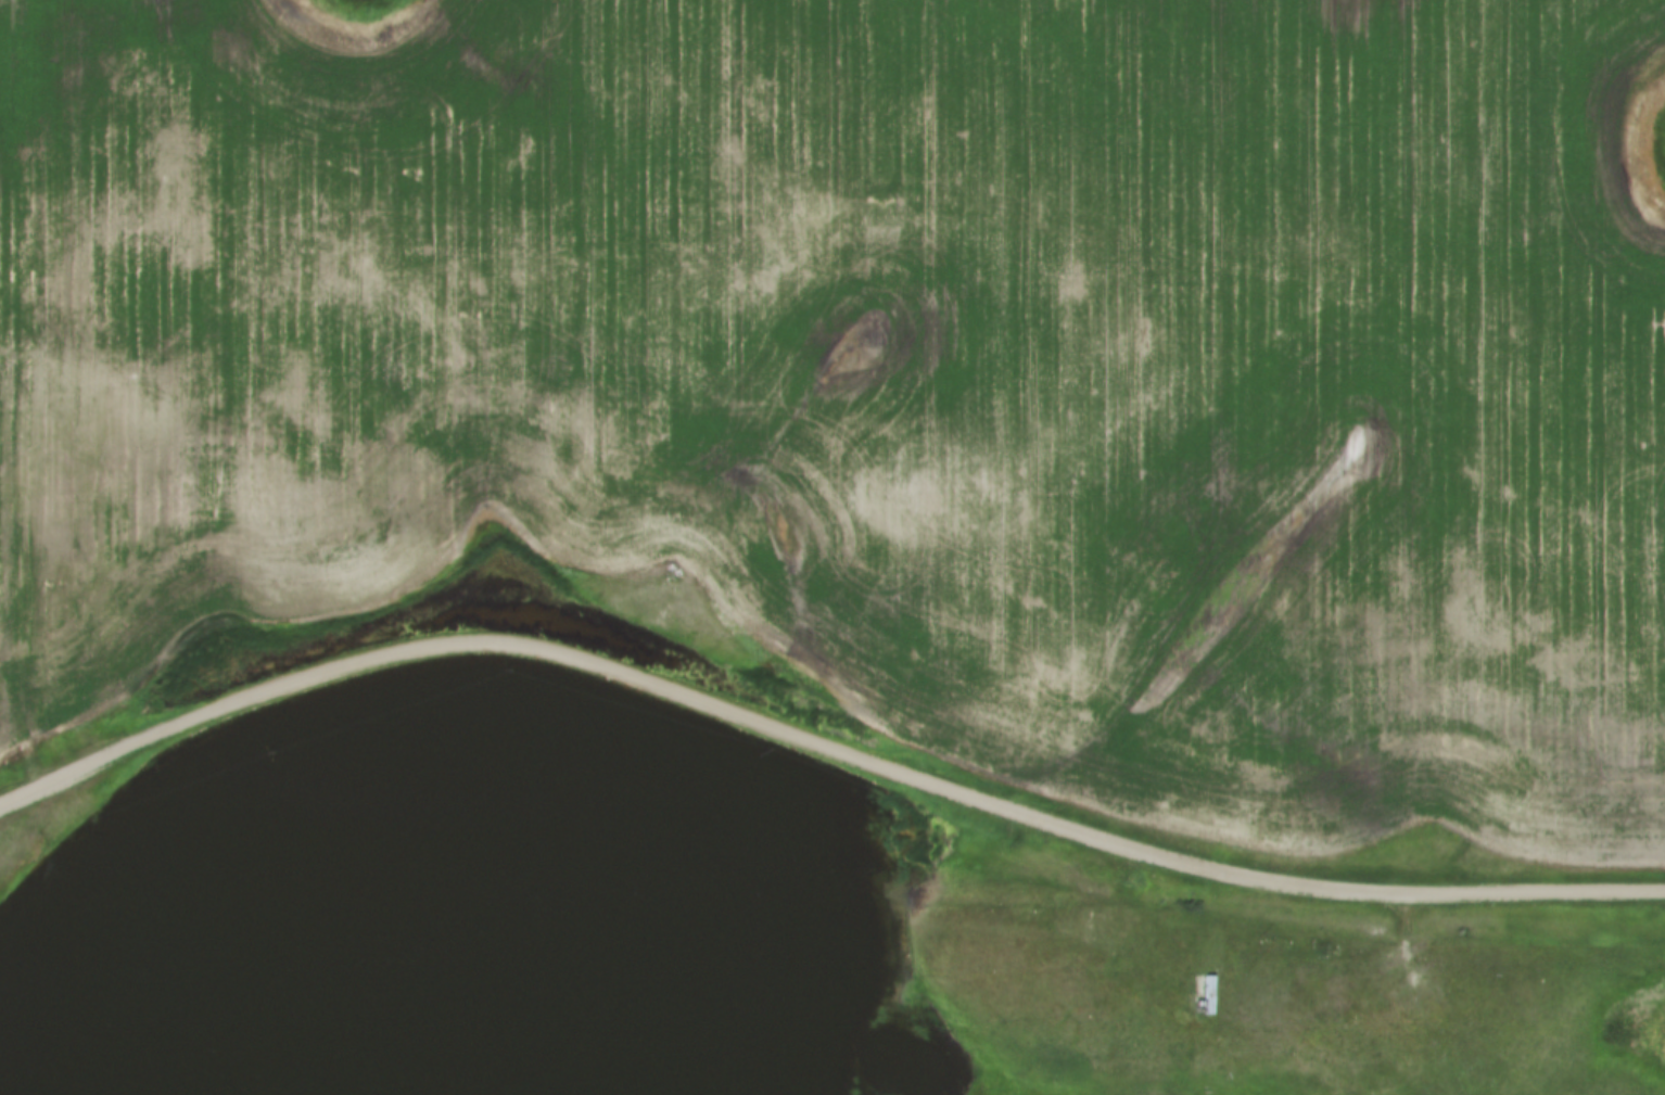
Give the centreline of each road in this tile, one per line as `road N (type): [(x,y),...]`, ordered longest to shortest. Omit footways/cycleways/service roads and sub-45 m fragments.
road 1 (residential): [(1664,892),(1338,889),(1205,868),(563,654),(500,647),(408,653),(290,686),(0,804)]
road 2 (track): [(1405,890),(1422,1004),(1474,1094)]

